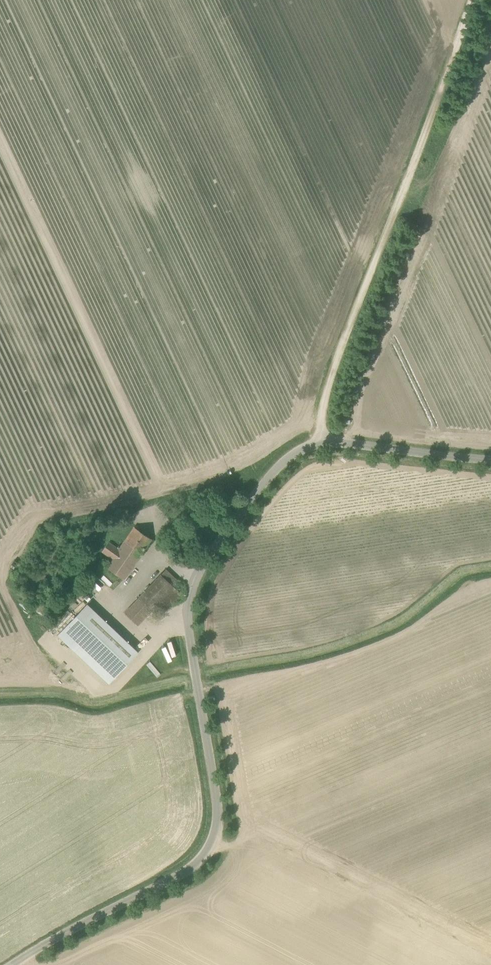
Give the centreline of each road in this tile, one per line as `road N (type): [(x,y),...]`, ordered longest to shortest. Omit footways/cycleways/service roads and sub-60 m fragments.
road 1 (unclassified): [(11,964),(179,876),(213,838),(218,810),(190,605),(217,545),(271,476),(297,454),(325,445),(490,461)]
road 2 (track): [(325,445),(322,413),(336,359),(470,0)]

